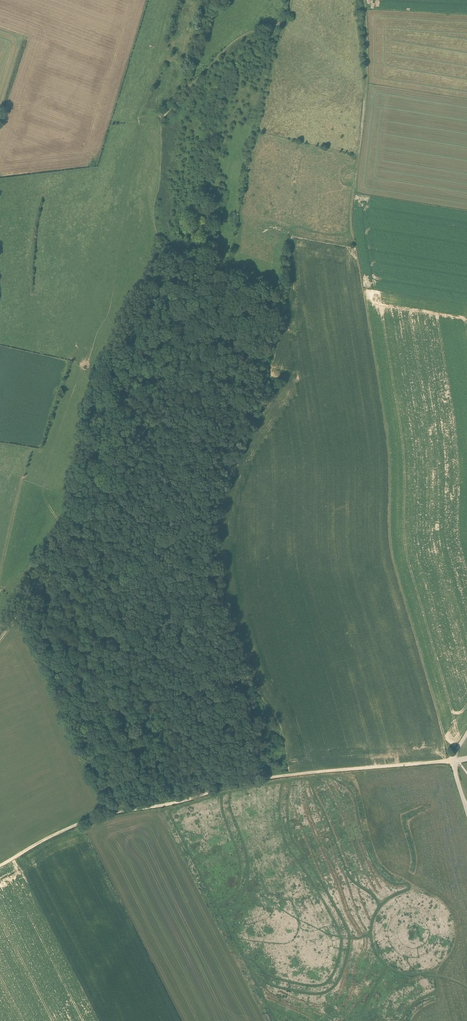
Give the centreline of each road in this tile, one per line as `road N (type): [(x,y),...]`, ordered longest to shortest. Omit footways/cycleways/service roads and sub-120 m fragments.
road 1 (track): [(0,865),(116,812),(269,778),(454,761)]
road 2 (track): [(201,795),(77,543)]
road 3 (track): [(149,308),(102,429),(77,543)]
road 4 (track): [(352,237),(367,65),(364,0)]
road 5 (track): [(188,88),(161,121),(159,245)]
road 6 (track): [(290,0),(283,22),(234,43),(188,88)]
road 7 (track): [(77,543),(0,639)]

